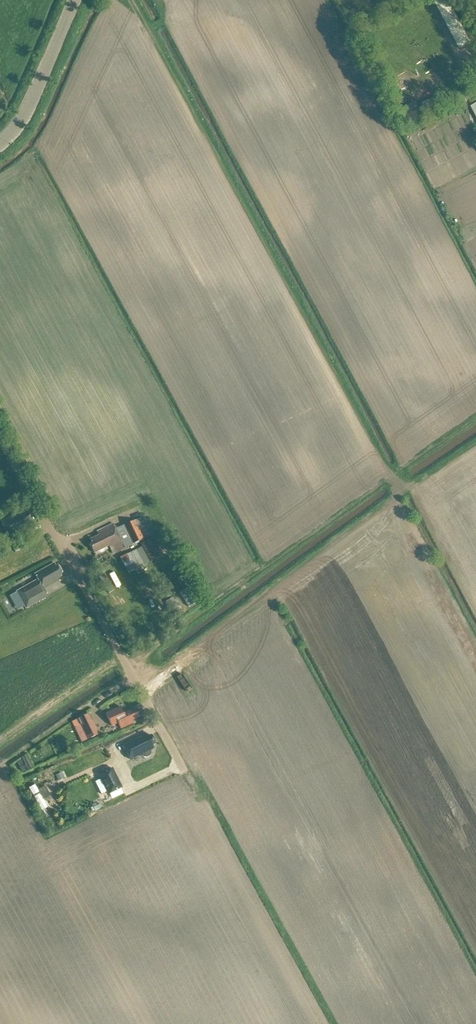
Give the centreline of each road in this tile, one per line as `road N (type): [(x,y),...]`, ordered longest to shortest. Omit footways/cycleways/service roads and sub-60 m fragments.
road 1 (residential): [(184,768),(0,438)]
road 2 (tertiary): [(75,0),(29,112),(0,145)]

